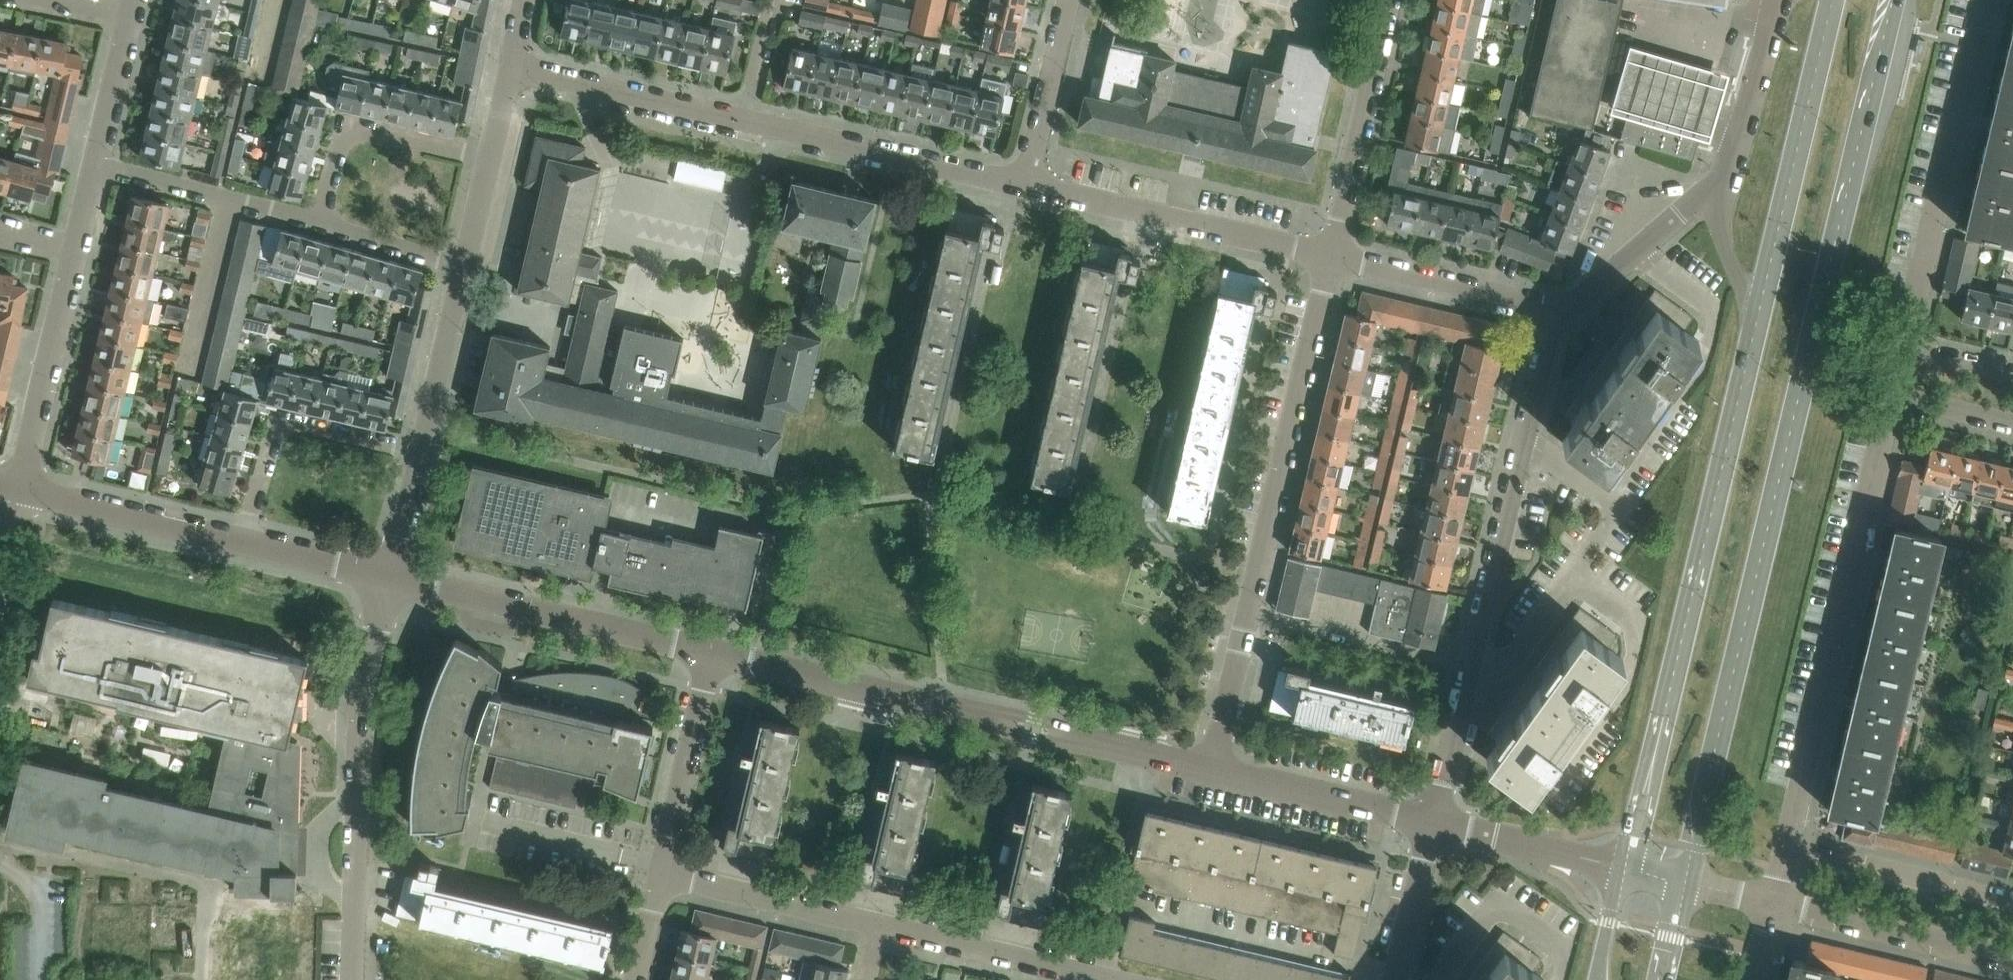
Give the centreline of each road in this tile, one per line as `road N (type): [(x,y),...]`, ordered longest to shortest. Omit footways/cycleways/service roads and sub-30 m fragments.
road 1 (secondary): [(1689,883),(1898,0)]
road 2 (secondary): [(1756,325),(1621,867)]
road 3 (residential): [(1210,769),(1331,259)]
road 4 (residential): [(1547,310),(1433,821)]
road 5 (residential): [(1210,769),(711,651)]
road 6 (residential): [(1788,845),(1890,398)]
road 7 (residential): [(352,979),(357,751),(391,576)]
road 8 (residential): [(1903,347),(1984,0)]
road 9 (secondary): [(1832,0),(1756,325)]
road 10 (residential): [(711,651),(391,576)]
road 11 (residential): [(1331,259),(1027,187)]
road 12 (residential): [(1027,187),(742,120)]
road 13 (residential): [(1331,259),(1386,0)]
road 14 (residential): [(243,541),(258,459),(269,441),(283,437),(417,465)]
road 15 (residential): [(2012,960),(1774,903)]
road 16 (residential): [(19,488),(74,252)]
road 17 (residential): [(489,160),(352,134),(337,151),(317,224)]
road 18 (residential): [(1111,979),(880,925)]
road 19 (residential): [(742,120),(512,66)]
road 20 (residential): [(2012,899),(1788,845)]
road 21 (residential): [(243,541),(19,488)]
road 22 (residential): [(1433,821),(1210,769)]
road 23 (residential): [(880,925),(657,873)]
road 24 (residential): [(657,873),(711,651)]
road 25 (residential): [(1547,310),(1331,259)]
road 26 (residential): [(417,465),(465,264)]
road 27 (residential): [(1703,194),(1579,304),(1547,310)]
road 28 (residential): [(1703,194),(1729,169),(1770,15)]
road 29 (residential): [(1621,867),(1433,821)]
road 30 (residential): [(1027,187),(1071,0)]
road 31 (residential): [(657,873),(485,826)]
road 32 (residential): [(226,200),(191,362)]
road 33 (residential): [(1397,979),(1433,821)]
road 34 (residential): [(94,169),(130,18)]
road 35 (residential): [(465,264),(317,224)]
road 36 (residential): [(391,576),(243,541)]
road 37 (residential): [(1703,194),(1756,325)]
road 38 (residential): [(226,200),(94,169)]
road 39 (residential): [(1890,398),(2012,425)]
road 40 (residential): [(742,120),(772,0)]

